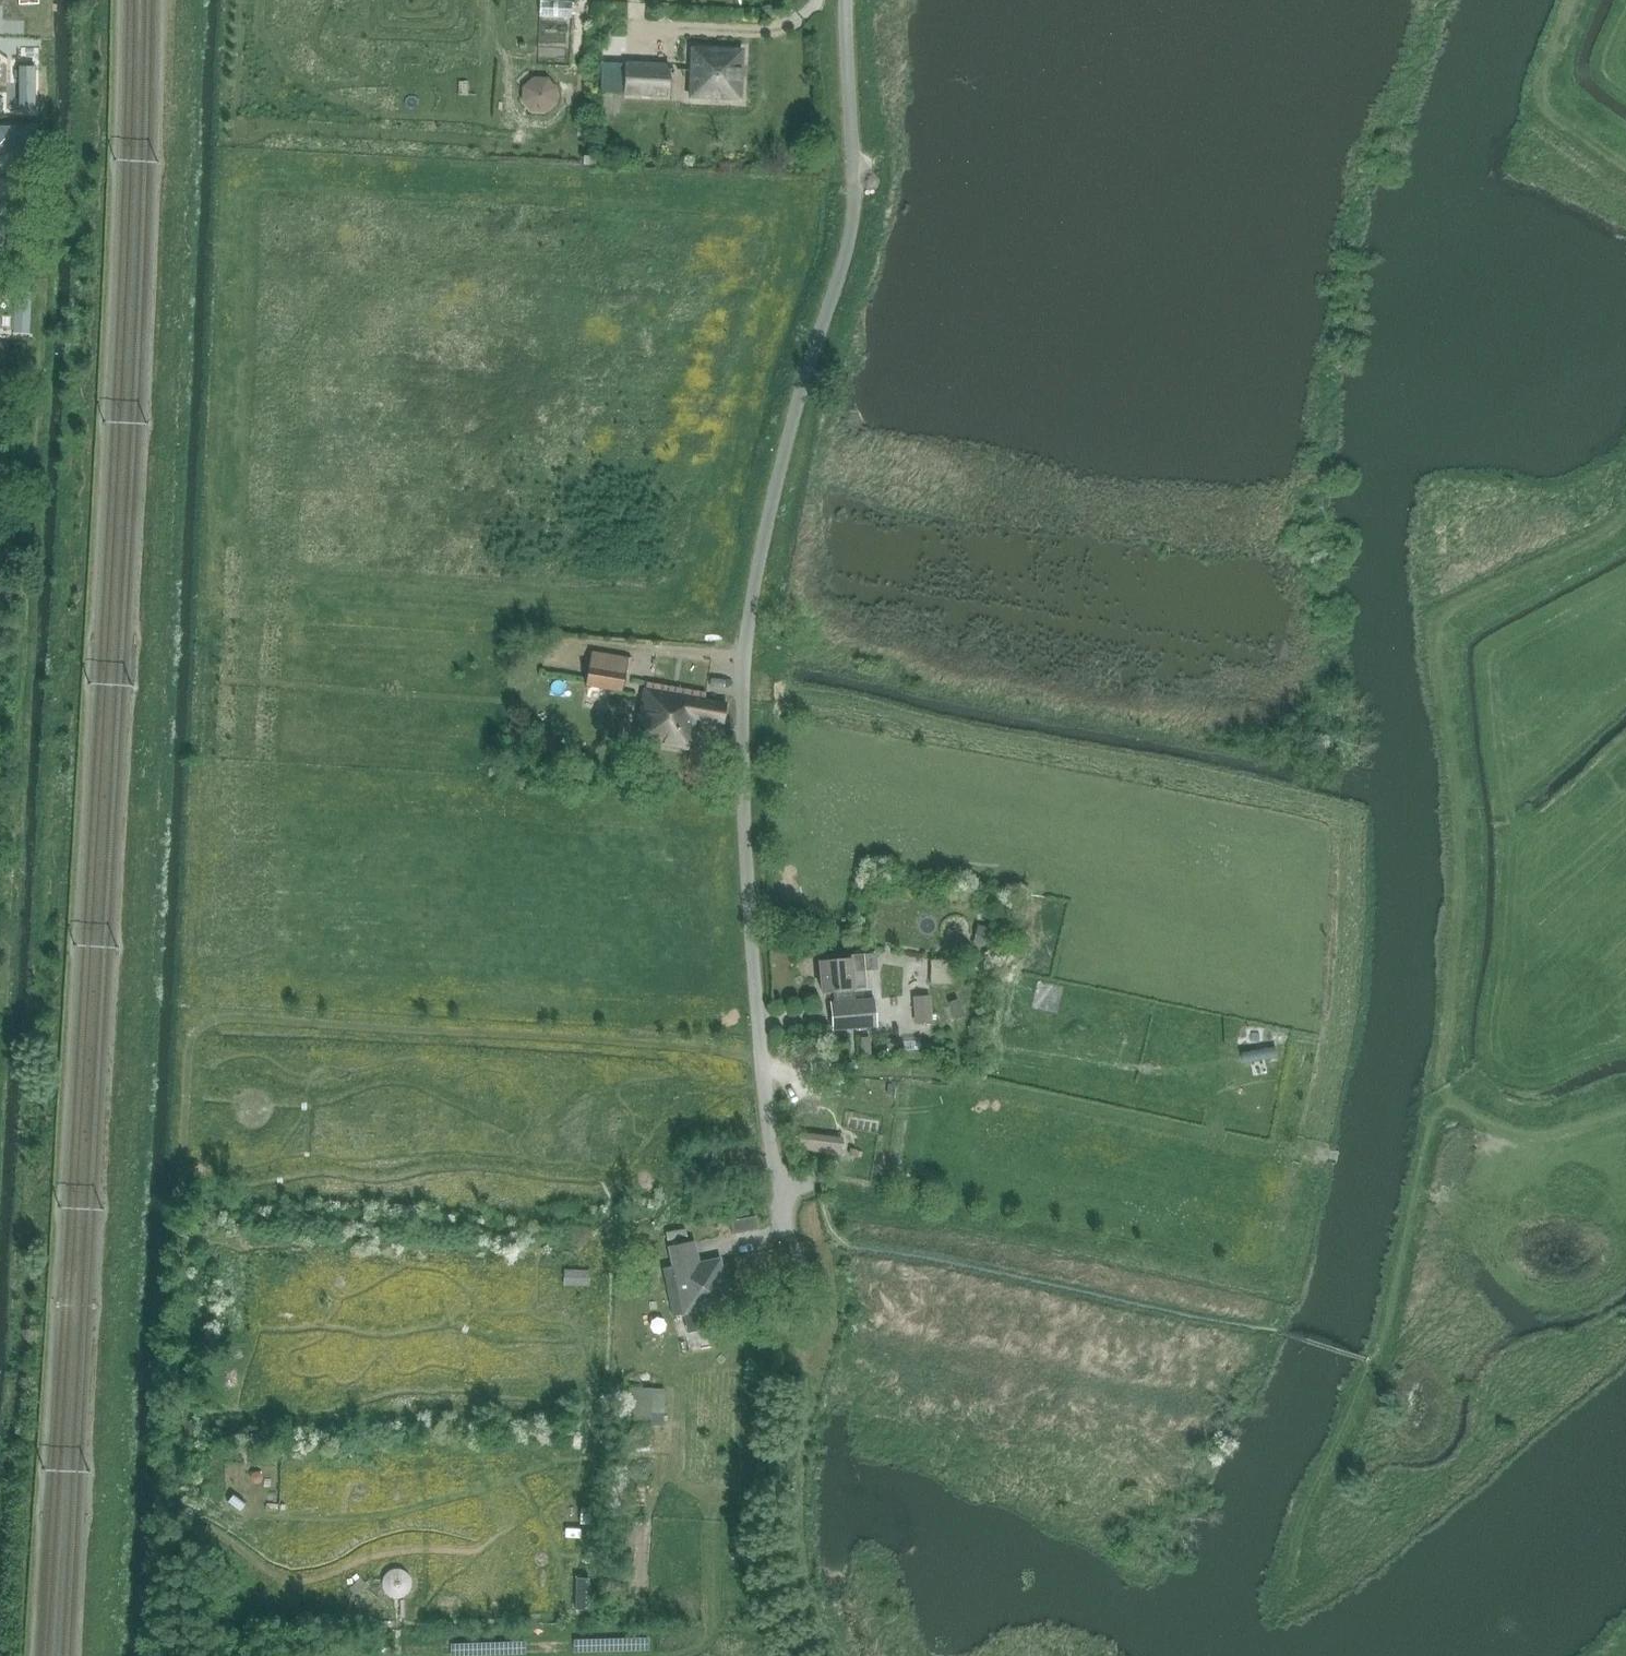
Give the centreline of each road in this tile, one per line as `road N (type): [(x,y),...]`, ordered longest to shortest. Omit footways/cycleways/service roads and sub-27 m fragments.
road 1 (residential): [(777,1190),(750,922),(743,680),(761,548),(853,228),(846,0)]
road 2 (track): [(777,1190),(812,1293),(815,1326),(791,1590),(818,1655)]

